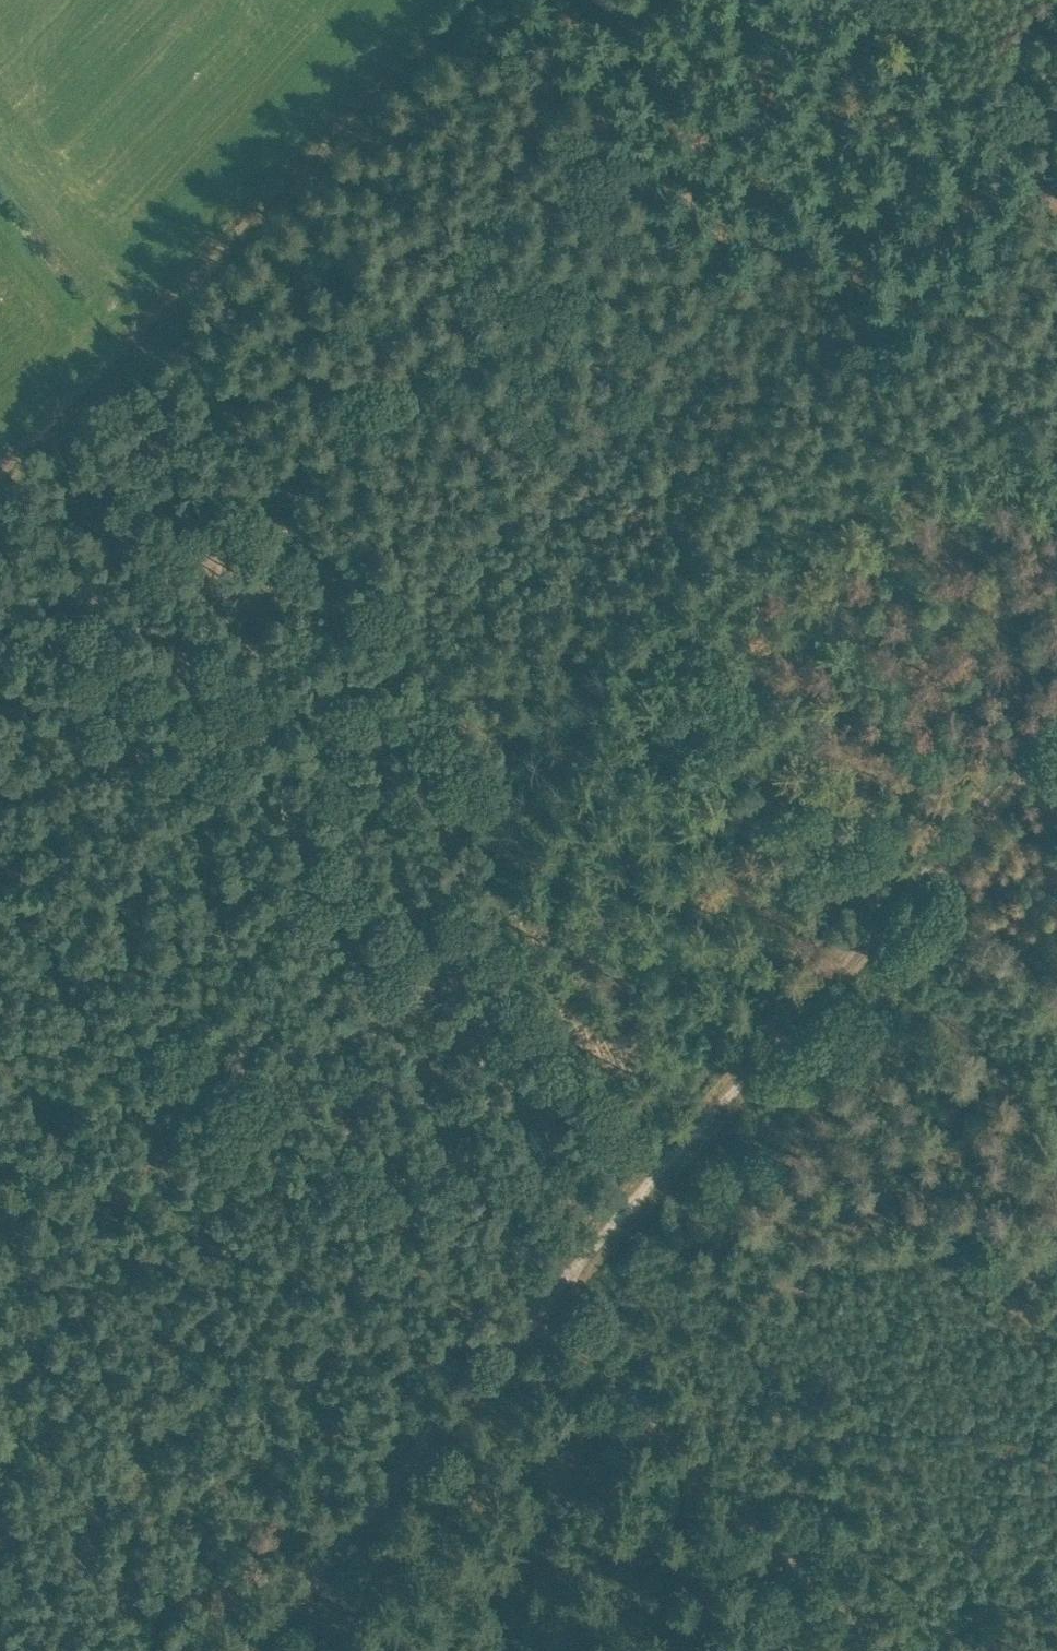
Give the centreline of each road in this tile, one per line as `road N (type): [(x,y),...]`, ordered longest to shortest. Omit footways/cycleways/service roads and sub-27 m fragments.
road 1 (track): [(259,1650),(1056,724)]
road 2 (track): [(0,483),(484,0)]
road 3 (track): [(867,0),(1056,197)]

